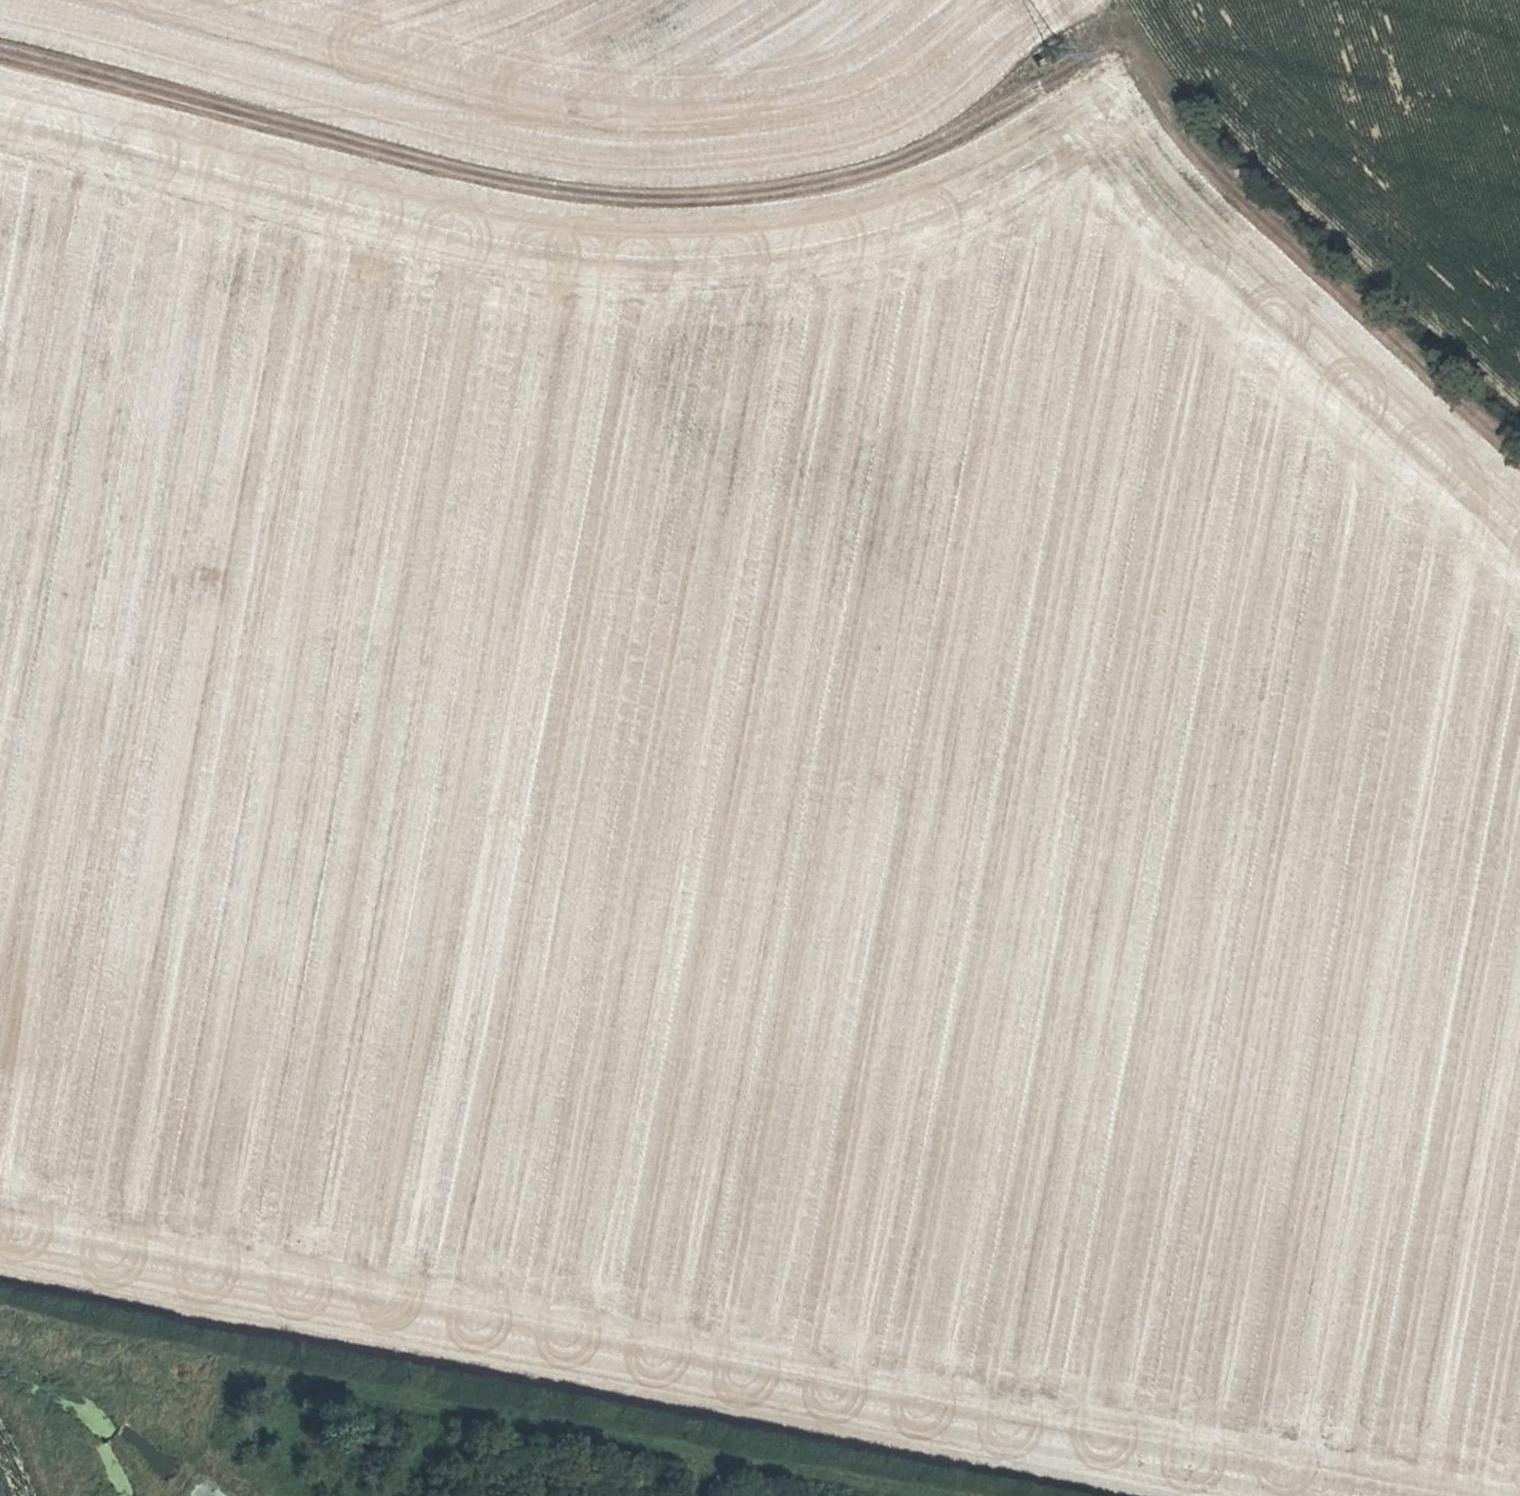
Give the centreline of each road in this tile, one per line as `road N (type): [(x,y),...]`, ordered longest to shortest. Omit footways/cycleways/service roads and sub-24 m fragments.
road 1 (track): [(0,63),(477,174),(637,199),(837,182),(945,140),(1118,37),(1176,124),(1519,460)]

